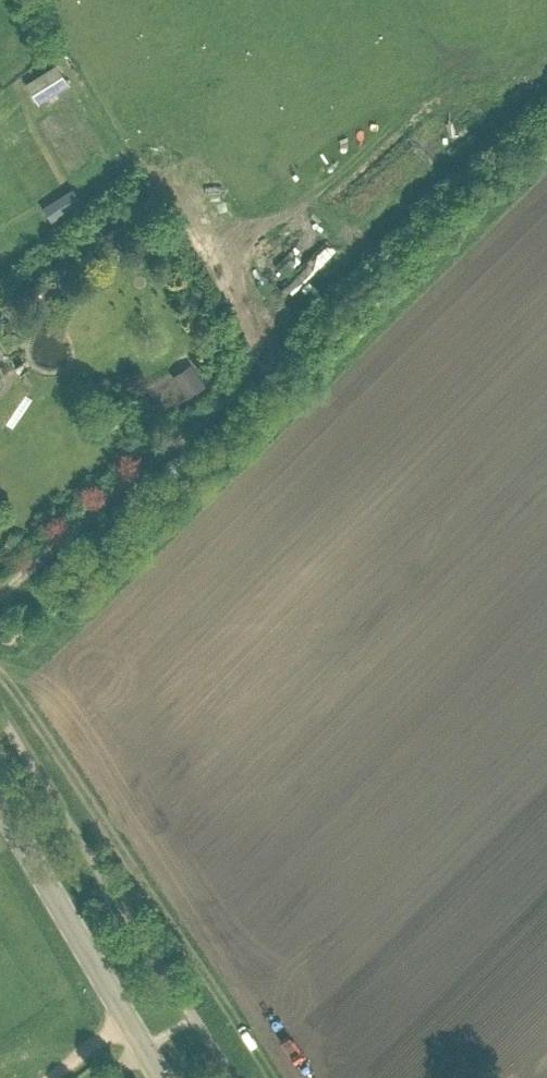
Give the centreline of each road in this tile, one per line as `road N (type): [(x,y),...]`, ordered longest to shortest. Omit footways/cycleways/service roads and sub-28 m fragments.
road 1 (track): [(0,587),(264,352),(262,321)]
road 2 (tertiary): [(164,1077),(0,801)]

